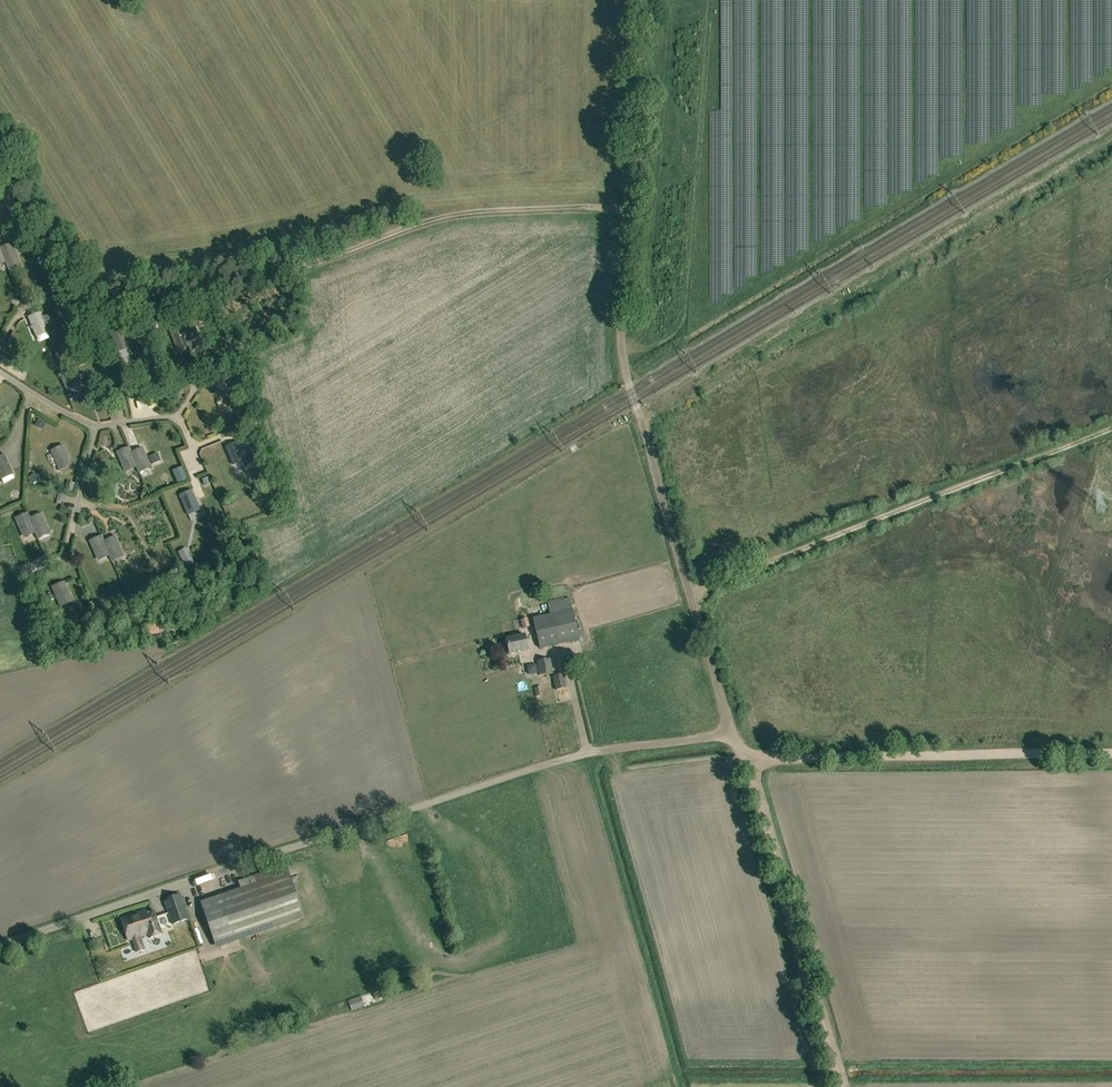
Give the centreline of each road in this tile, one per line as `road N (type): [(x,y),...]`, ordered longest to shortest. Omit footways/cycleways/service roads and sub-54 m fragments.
road 1 (track): [(733,735),(621,357),(641,0)]
road 2 (track): [(626,209),(434,218),(161,302),(123,301),(83,282),(0,219)]
road 3 (unclassified): [(0,945),(599,750)]
road 4 (track): [(689,593),(1111,429)]
road 5 (track): [(745,759),(1111,753)]
road 6 (track): [(838,1086),(745,759)]
road 7 (track): [(599,750),(733,735)]

